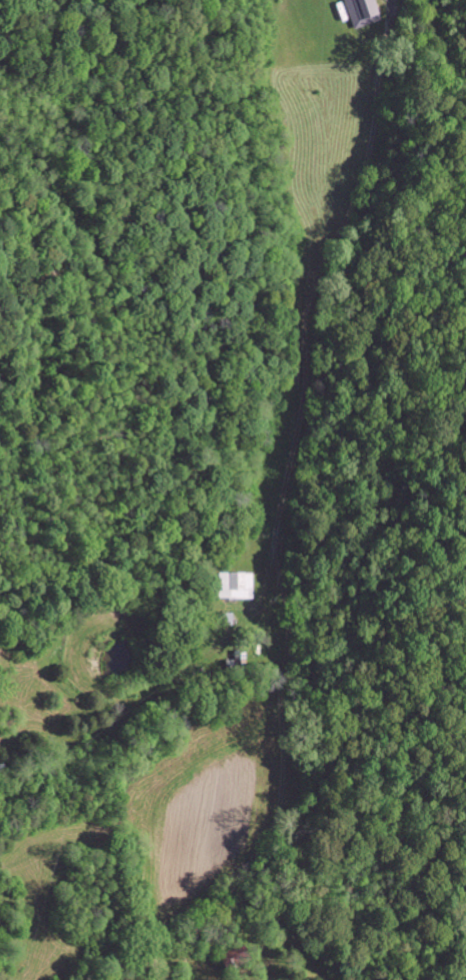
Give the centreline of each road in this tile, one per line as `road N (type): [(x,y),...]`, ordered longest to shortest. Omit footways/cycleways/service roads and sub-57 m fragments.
road 1 (residential): [(370,0),(369,126),(302,264),(287,658)]

